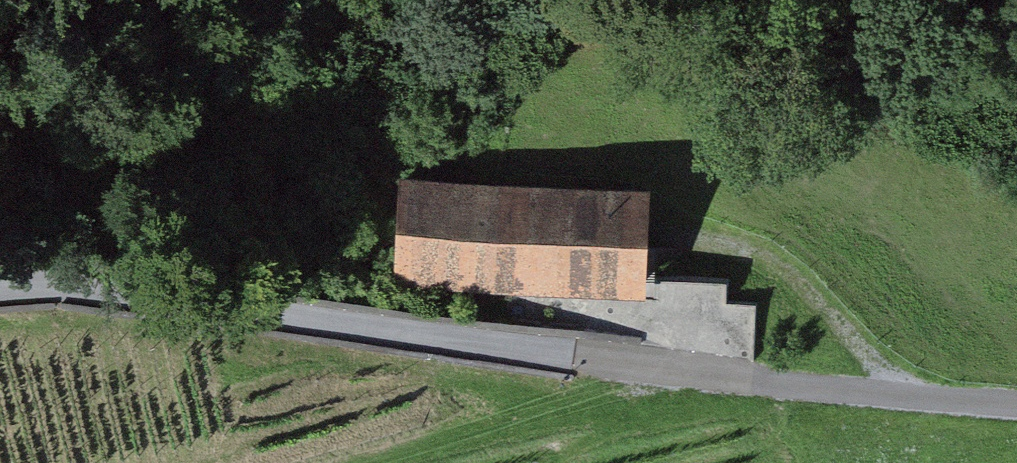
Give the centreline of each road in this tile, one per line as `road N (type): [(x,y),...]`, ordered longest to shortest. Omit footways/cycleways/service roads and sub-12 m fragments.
road 1 (unclassified): [(0,279),(53,280),(683,377),(1016,404)]
road 2 (track): [(358,462),(683,377)]

